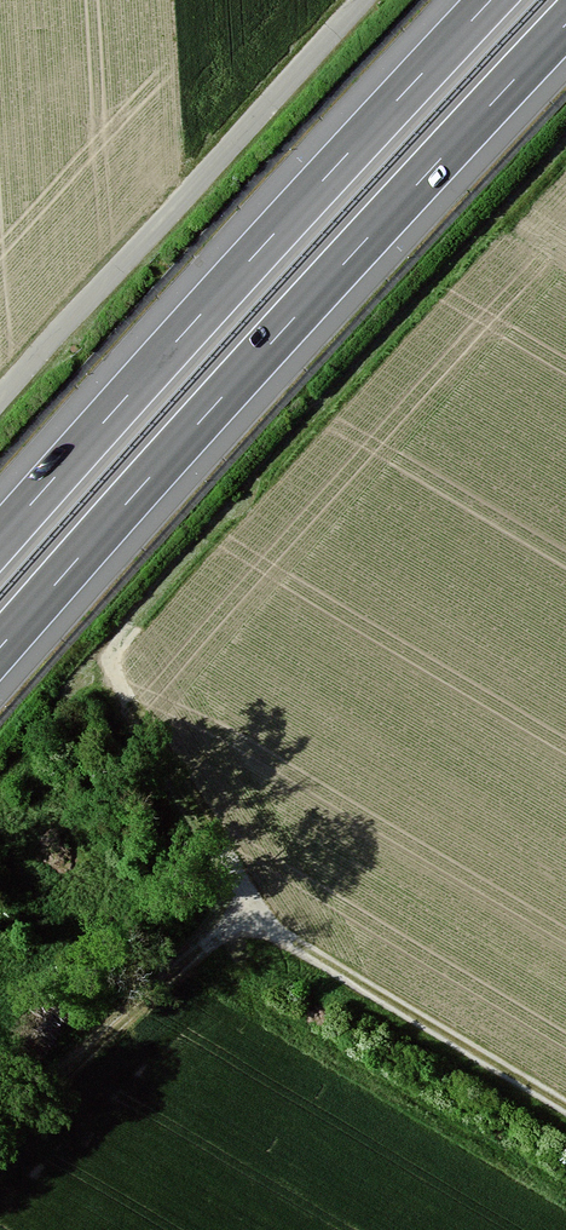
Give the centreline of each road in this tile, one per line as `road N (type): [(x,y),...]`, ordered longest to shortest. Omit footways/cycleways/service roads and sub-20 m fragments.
road 1 (motorway): [(0,648),(565,24)]
road 2 (motorway): [(491,0),(0,540)]
road 3 (track): [(134,627),(115,656),(121,686),(255,909),(289,940),(565,1106)]
road 4 (track): [(0,398),(364,0)]
road 5 (track): [(0,1135),(195,954),(255,909)]

